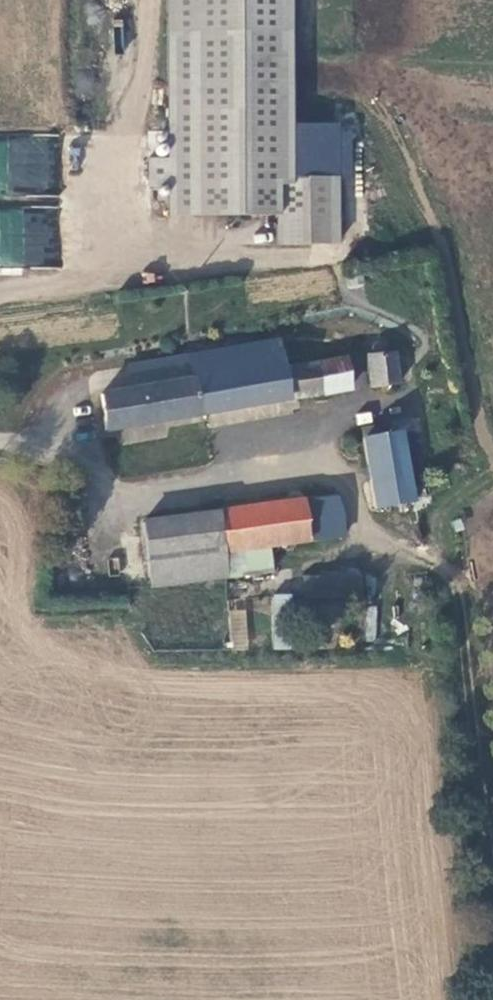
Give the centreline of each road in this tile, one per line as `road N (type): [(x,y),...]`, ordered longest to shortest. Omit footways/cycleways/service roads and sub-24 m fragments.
road 1 (track): [(492,840),(464,582),(437,518),(492,477)]

